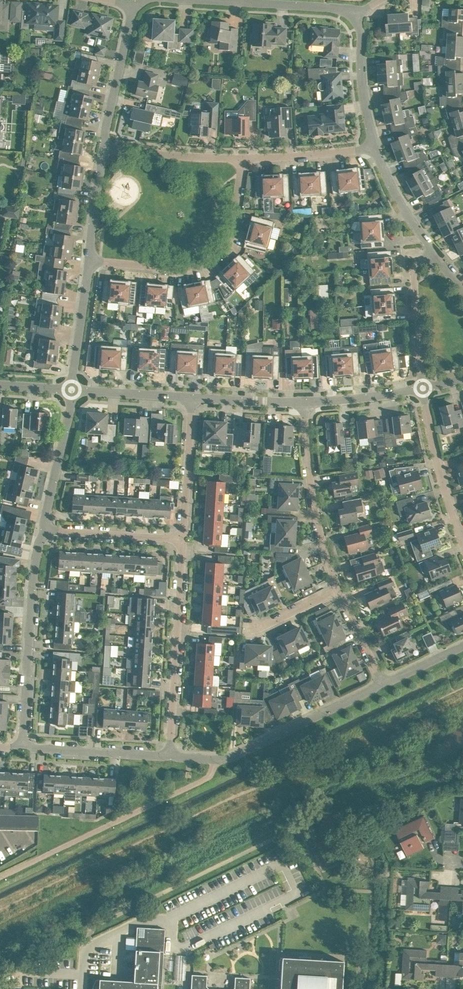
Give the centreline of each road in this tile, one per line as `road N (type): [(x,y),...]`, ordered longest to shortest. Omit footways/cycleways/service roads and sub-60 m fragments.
road 1 (residential): [(169,756),(226,764),(382,682)]
road 2 (residential): [(89,261),(177,269),(216,257),(232,229),(241,159)]
road 3 (residential): [(21,750),(31,573),(41,532)]
road 4 (residential): [(169,756),(182,539)]
road 5 (residential): [(340,591),(314,501),(305,406)]
road 6 (residential): [(462,544),(422,389)]
road 7 (residential): [(422,389),(412,269),(430,247)]
road 8 (residential): [(21,750),(169,756)]
road 9 (residential): [(41,532),(71,390)]
road 10 (residential): [(214,0),(332,6),(356,18)]
road 11 (residential): [(103,147),(133,8)]
road 12 (residential): [(182,539),(193,398)]
road 13 (residential): [(182,539),(41,532)]
road 14 (residential): [(241,159),(103,147)]
road 15 (residential): [(374,150),(241,159)]
road 16 (residential): [(356,18),(374,150)]
road 17 (residential): [(71,390),(89,261)]
road 18 (residential): [(71,390),(193,398)]

